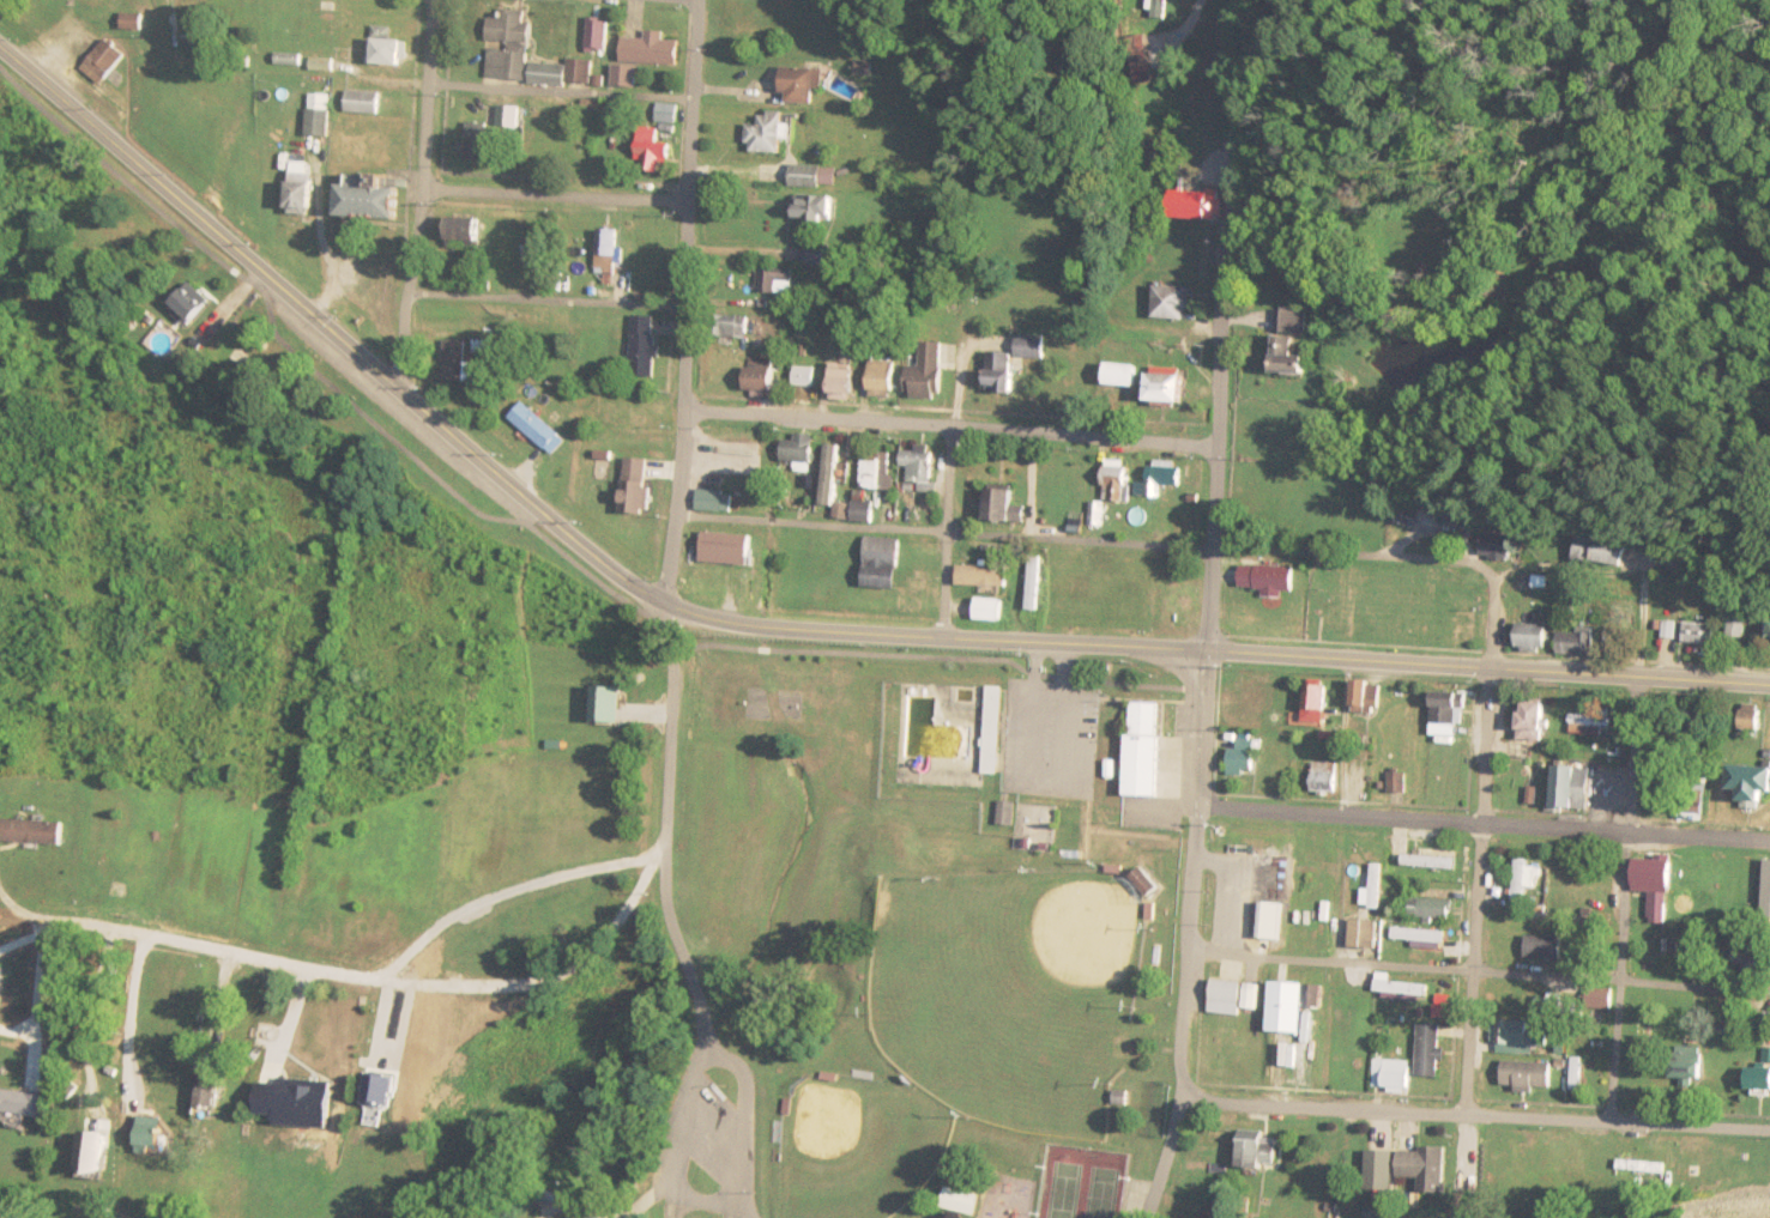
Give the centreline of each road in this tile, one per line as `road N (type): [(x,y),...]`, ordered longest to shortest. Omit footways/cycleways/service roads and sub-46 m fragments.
road 1 (residential): [(1189,1102),(1220,346),(1250,0)]
road 2 (secondary): [(1769,685),(789,631),(679,610)]
road 3 (secondary): [(679,610),(543,519),(0,44)]
road 4 (residential): [(679,610),(667,840),(671,940),(700,996),(703,1053),(731,1060),(747,1084),(750,1217)]
road 5 (residential): [(666,604),(685,410),(699,0)]
road 6 (residential): [(1769,1130),(1189,1102)]
road 7 (residential): [(1769,842),(1201,806)]
road 8 (residential): [(1466,1114),(1493,668),(1490,569)]
road 9 (residential): [(1218,448),(685,410)]
road 10 (residential): [(1623,982),(1191,955)]
road 11 (residential): [(401,392),(403,332),(428,190),(435,0)]
road 12 (residential): [(1614,1119),(1629,834)]
road 13 (residential): [(694,99),(430,84)]
road 14 (residential): [(688,200),(428,190)]
road 15 (residential): [(1629,834),(1648,578)]
road 16 (residential): [(947,638),(958,430)]
road 17 (residential): [(1150,1217),(1189,1102)]

